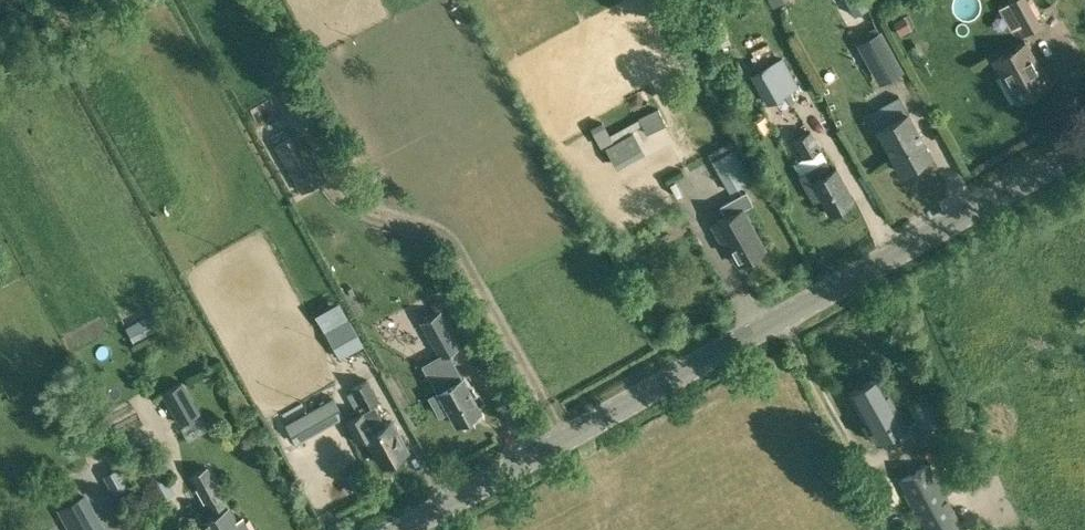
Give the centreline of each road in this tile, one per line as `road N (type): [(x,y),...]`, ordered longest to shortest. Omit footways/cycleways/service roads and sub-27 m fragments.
road 1 (unclassified): [(406,529),(1084,148)]

